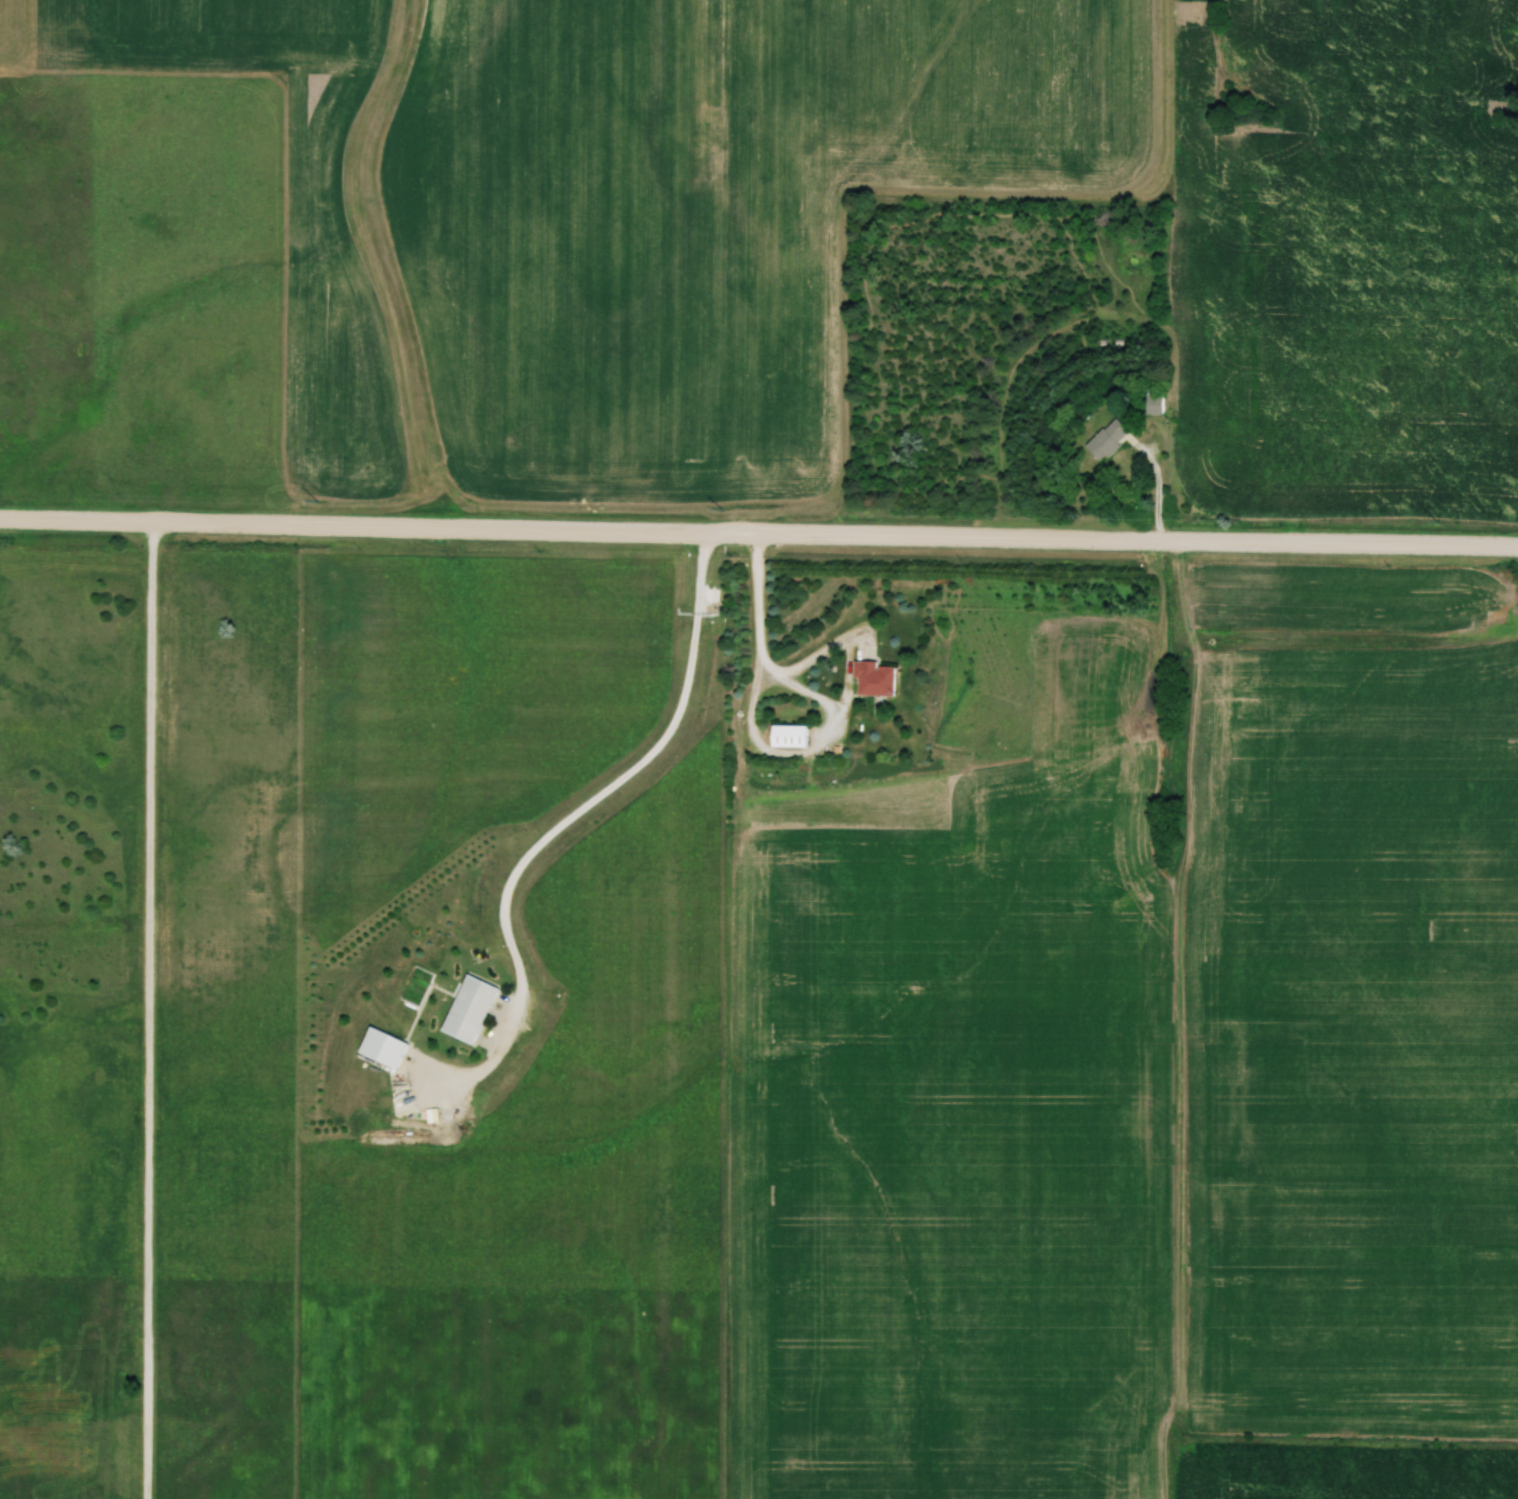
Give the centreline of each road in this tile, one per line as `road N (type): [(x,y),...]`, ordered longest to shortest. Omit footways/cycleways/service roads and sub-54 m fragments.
road 1 (residential): [(1517,546),(0,515)]

